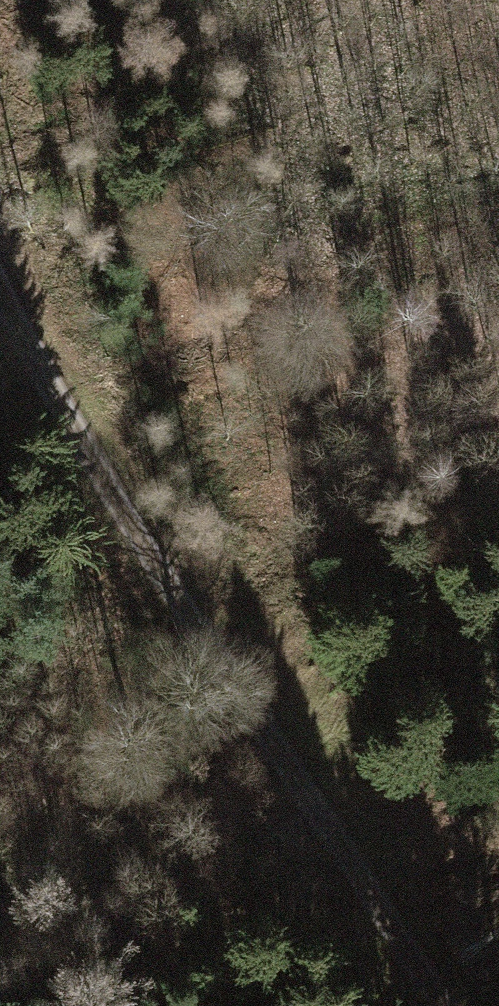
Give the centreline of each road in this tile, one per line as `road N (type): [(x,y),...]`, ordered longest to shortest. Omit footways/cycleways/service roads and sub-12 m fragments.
road 1 (track): [(207,641),(442,1005)]
road 2 (track): [(0,290),(81,446),(207,641)]
road 3 (track): [(498,416),(207,641)]
road 4 (track): [(207,641),(70,775),(0,862)]

